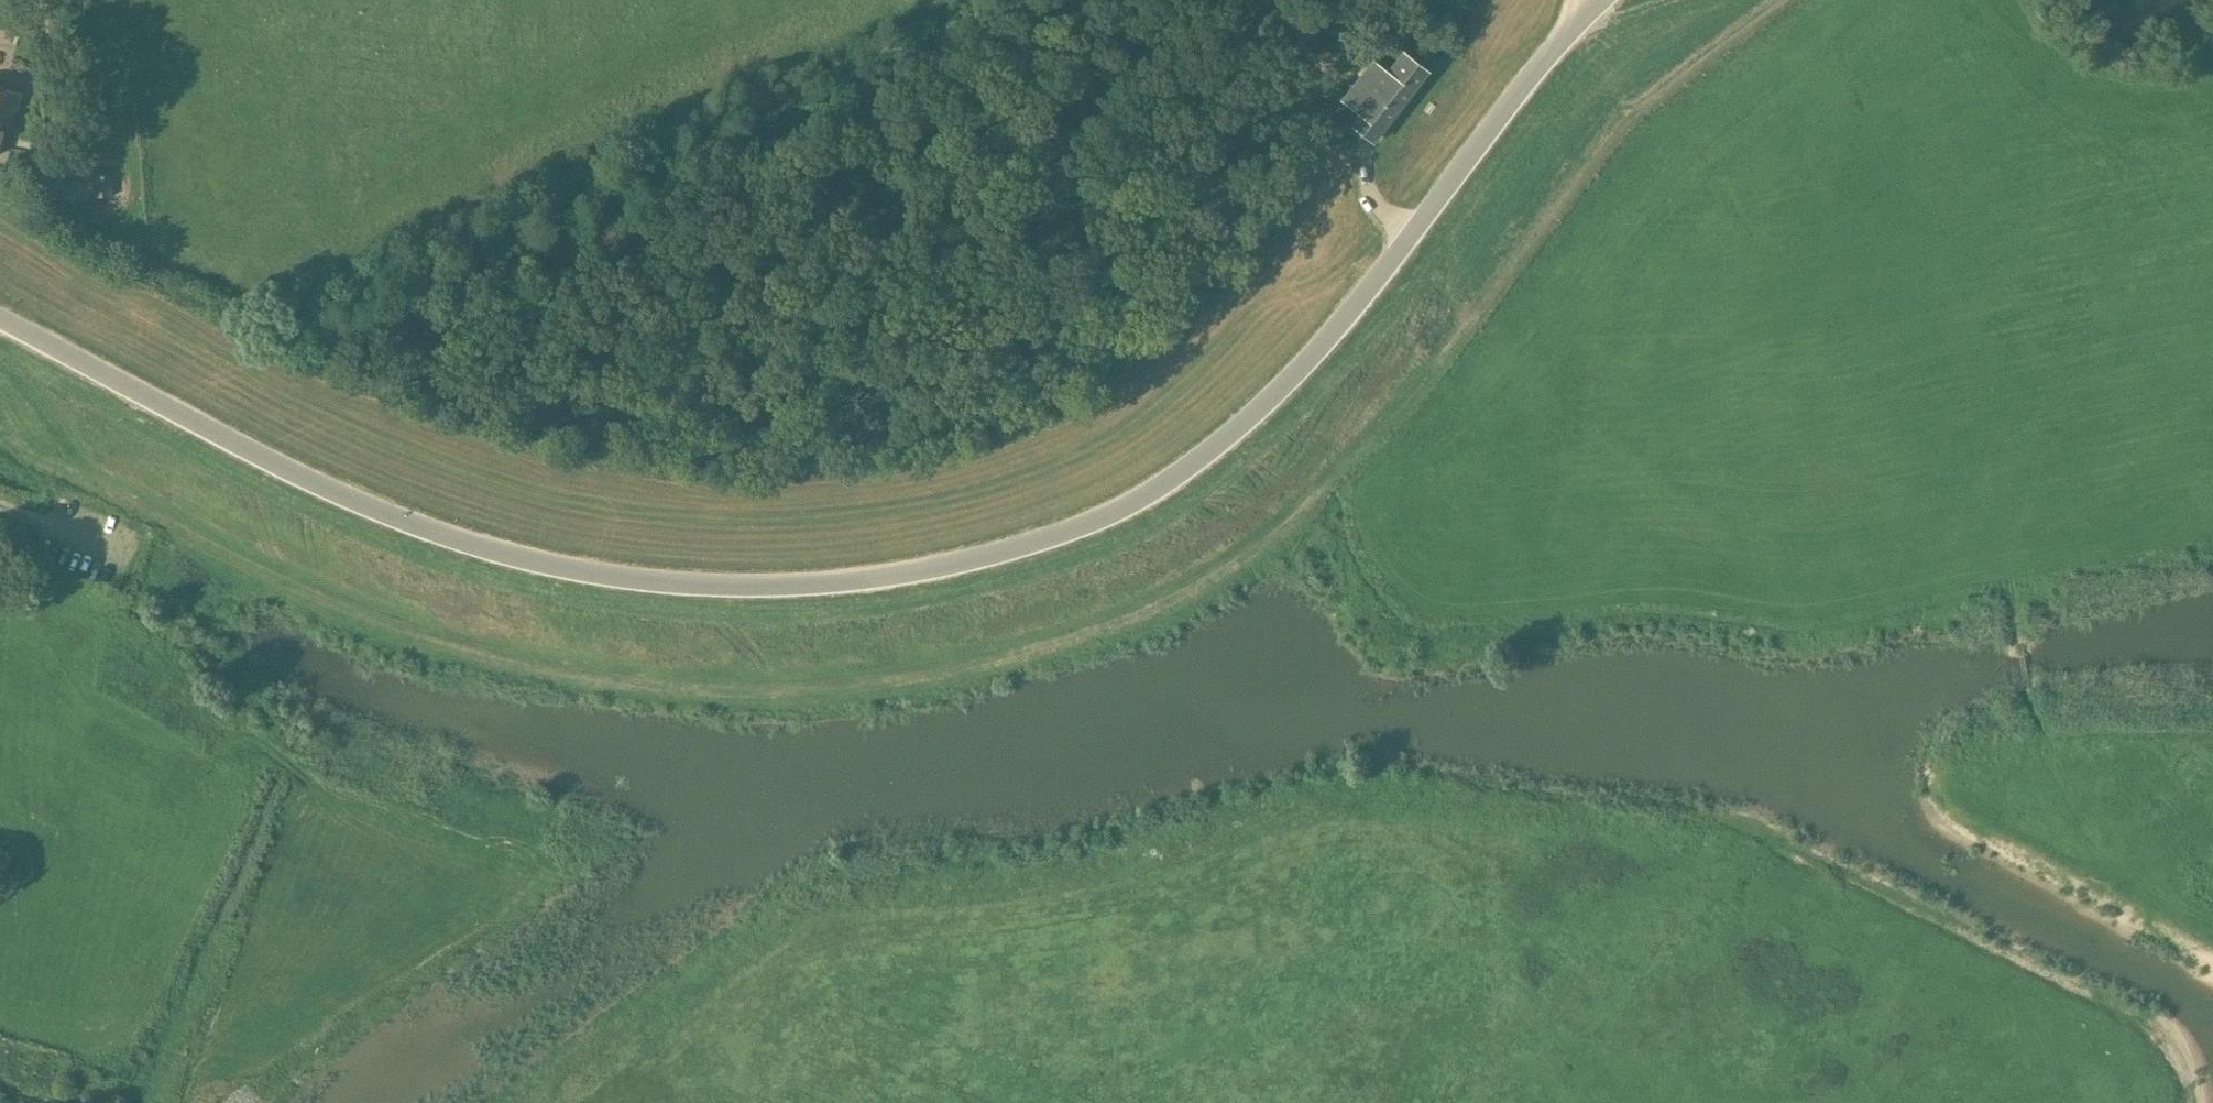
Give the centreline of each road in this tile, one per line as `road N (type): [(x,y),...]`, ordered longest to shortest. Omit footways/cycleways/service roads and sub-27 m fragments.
road 1 (unclassified): [(1607,0),(1573,28),(1305,367),(1236,430),(1162,485),(1000,557),(830,583),(732,587),(548,565),(310,482),(0,319)]

